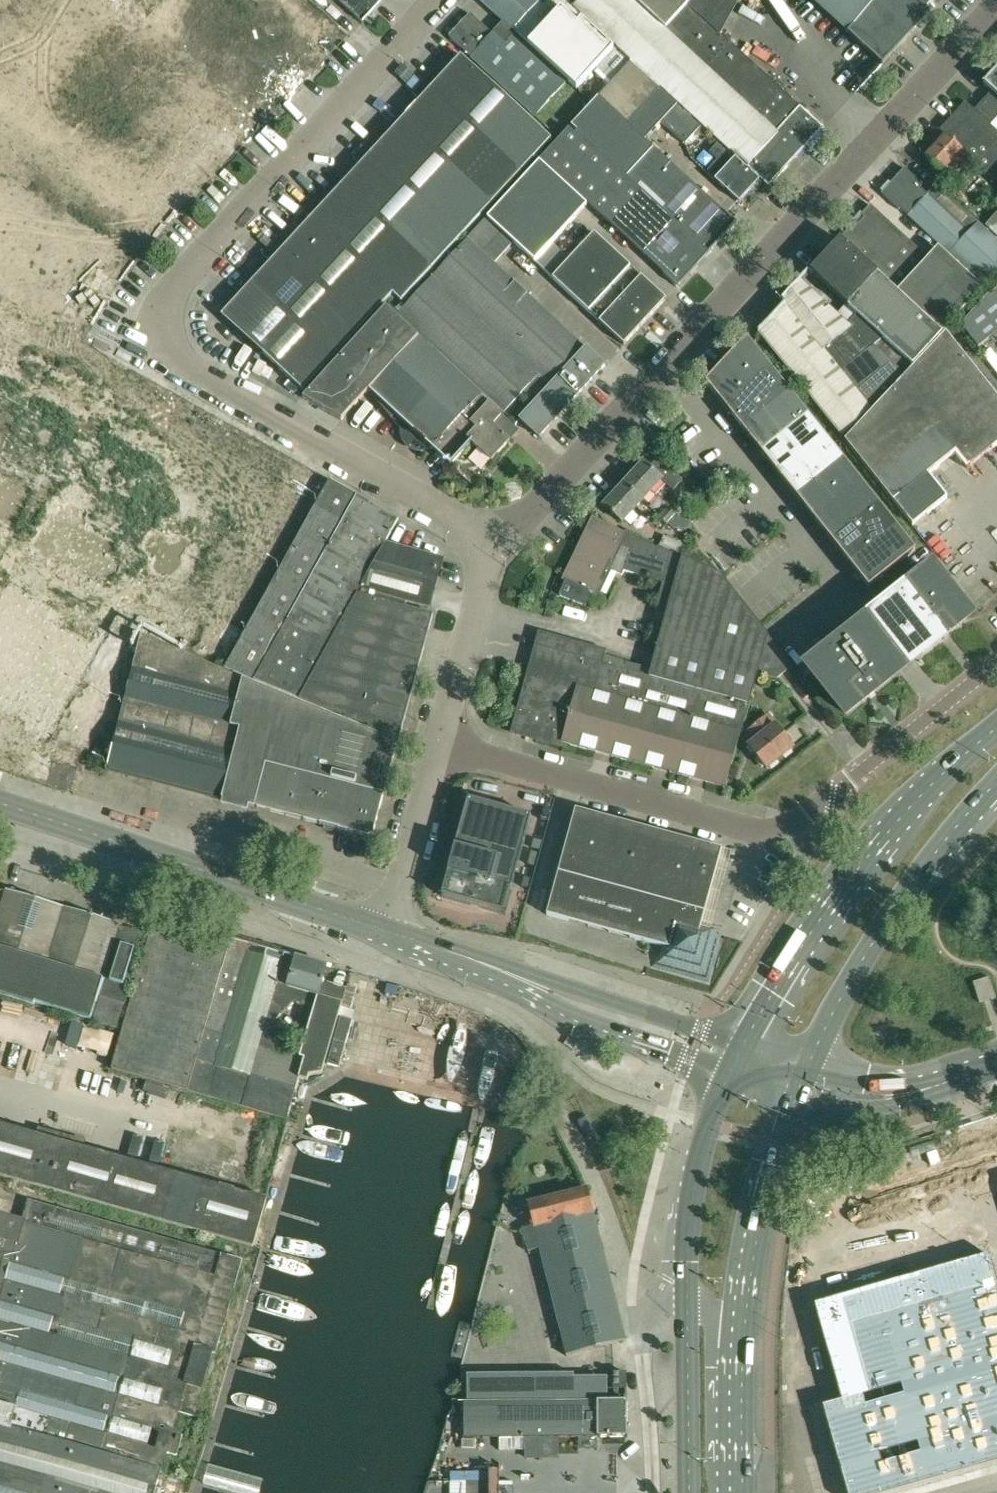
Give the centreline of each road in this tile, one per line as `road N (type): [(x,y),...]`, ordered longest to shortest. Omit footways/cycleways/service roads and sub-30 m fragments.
road 1 (unclassified): [(504,542),(188,362),(169,346),(164,325),(163,305),(177,285),(442,0)]
road 2 (unclassified): [(504,542),(996,9)]
road 3 (unclassified): [(996,665),(833,797),(780,824),(744,822),(439,745)]
road 4 (primary): [(996,727),(902,816),(744,1044)]
road 5 (tertiary): [(385,929),(0,802)]
road 6 (primary): [(809,1064),(873,934),(995,787)]
road 7 (tertiary): [(744,1044),(477,960)]
road 8 (primary): [(736,1368),(748,1247),(796,1098)]
road 9 (tertiary): [(477,960),(571,1018),(729,1074)]
road 10 (unclassified): [(558,1111),(597,1189),(641,1324)]
road 11 (primary): [(729,1074),(692,1193),(687,1293)]
road 12 (unclassified): [(439,745),(482,582),(504,542)]
road 13 (unclassified): [(796,1098),(837,1109),(901,1107),(996,1076)]
road 14 (primary): [(687,1293),(689,1492)]
road 15 (unclassified): [(385,929),(439,745)]
road 16 (unclassified): [(996,1062),(865,1082),(809,1064)]
road 17 (unclassified): [(641,1324),(654,1492)]

